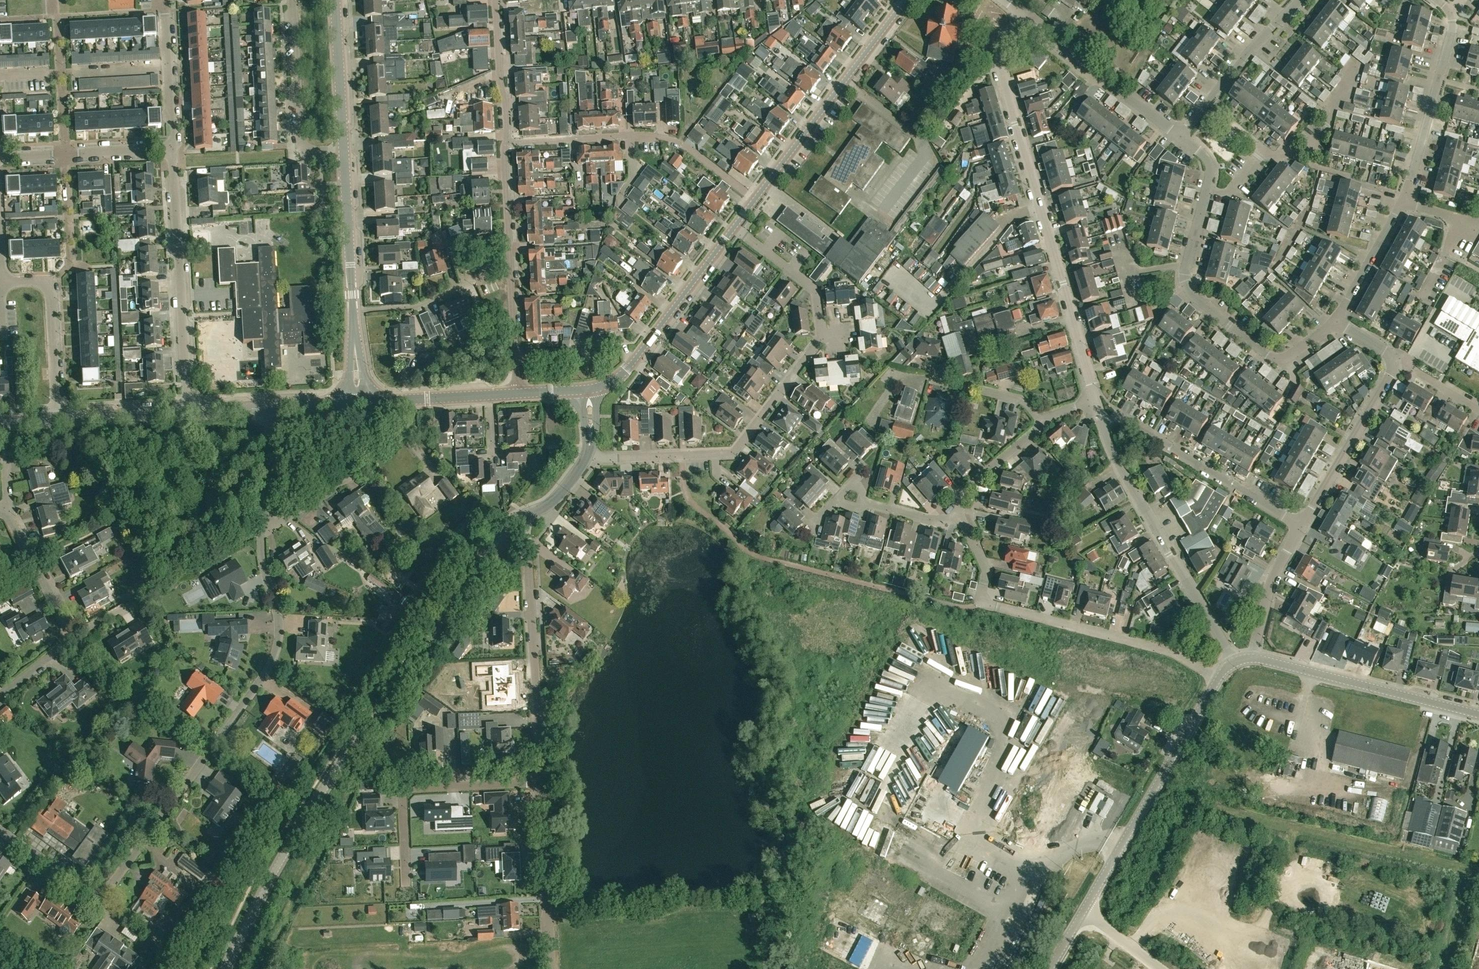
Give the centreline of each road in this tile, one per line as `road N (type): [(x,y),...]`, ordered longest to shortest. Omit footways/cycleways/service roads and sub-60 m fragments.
road 1 (tertiary): [(226,968),(348,753),(503,533),(524,517)]
road 2 (residential): [(0,830),(79,885),(95,891),(116,882),(273,660),(278,623),(261,531)]
road 3 (residential): [(587,455),(733,455),(823,335),(813,286),(736,226)]
road 4 (residential): [(1096,400),(999,59),(1026,15)]
road 5 (residential): [(1217,681),(1170,653),(986,606),(986,566),(955,513)]
road 6 (unclassified): [(1049,968),(1217,681)]
road 7 (tertiary): [(736,226),(906,0)]
road 8 (residential): [(1234,664),(1103,423)]
road 9 (residential): [(188,413),(170,148)]
road 10 (residential): [(540,780),(524,517)]
road 11 (residential): [(540,780),(404,789),(408,894)]
road 12 (residential): [(1478,717),(1254,659)]
road 13 (residential): [(1103,423),(1120,418),(1302,528)]
road 14 (tertiary): [(588,391),(625,373),(736,226)]
road 15 (residential): [(1404,203),(1452,26),(1437,0)]
road 16 (residential): [(1336,322),(1286,356),(1264,354),(1191,294),(1186,266)]
road 17 (residential): [(1181,138),(1026,15)]
road 18 (residential): [(344,152),(301,154),(292,0)]
road 19 (residential): [(1302,528),(1398,361)]
road 20 (residential): [(550,968),(540,780)]
road 21 (residential): [(58,420),(50,288),(2,283)]
road 22 (residential): [(682,144),(652,137),(508,142)]
road 23 (residential): [(0,159),(170,148)]
road 24 (residential): [(353,311),(418,305),(511,264)]
road 25 (residential): [(353,311),(344,152)]
road 26 (residential): [(1208,190),(1231,196),(1263,148),(1207,104)]
road 27 (residential): [(344,152),(335,0)]
road 28 (residential): [(508,142),(496,0)]
road 29 (residential): [(1254,659),(1278,567),(1302,528)]
road 30 (residential): [(1207,104),(1299,0)]
road 31 (residential): [(1336,322),(1404,203)]
road 32 (residential): [(67,632),(7,509)]
road 33 (residential): [(58,420),(188,413)]
road 34 (residential): [(1043,425),(1023,400),(930,379)]
road 35 (residential): [(1043,425),(971,484),(955,513)]
road 36 (residential): [(955,513),(935,521),(835,502)]
road 37 (residential): [(261,531),(270,408)]
road 38 (residential): [(511,264),(508,142)]

